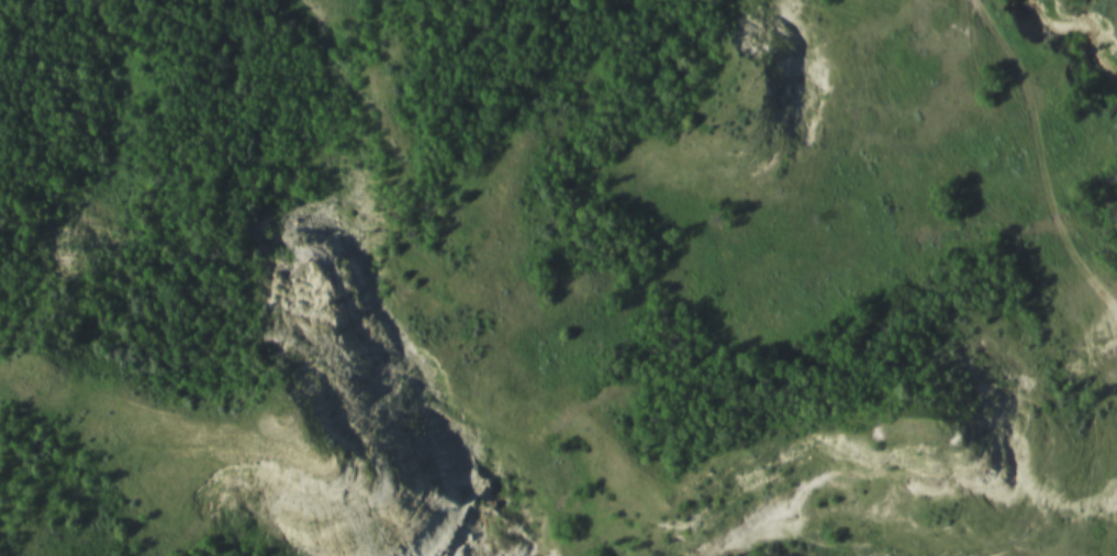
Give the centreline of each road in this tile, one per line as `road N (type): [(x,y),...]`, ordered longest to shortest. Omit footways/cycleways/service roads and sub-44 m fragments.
road 1 (track): [(1116,306),(1073,251),(1026,70),(979,0)]

